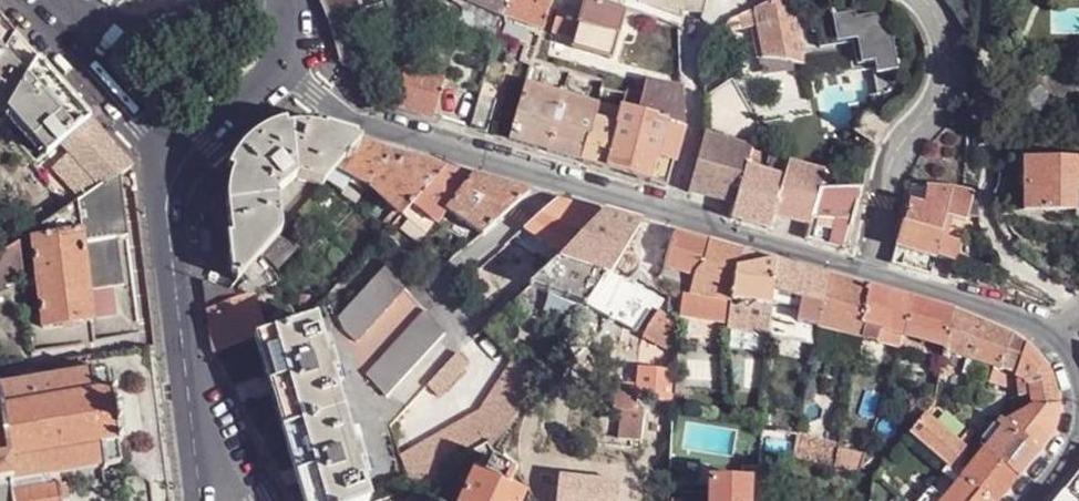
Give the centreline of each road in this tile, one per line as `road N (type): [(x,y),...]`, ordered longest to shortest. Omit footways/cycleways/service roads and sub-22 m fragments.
road 1 (residential): [(869,269),(556,183)]
road 2 (residential): [(556,183),(367,131),(282,66)]
road 3 (residential): [(869,269),(892,163),(946,84),(947,47),(920,0)]
road 4 (tertiary): [(177,172),(168,217),(194,436)]
road 5 (tertiary): [(254,0),(127,36),(47,3)]
road 6 (tertiary): [(47,3),(177,172)]
road 7 (residential): [(1058,340),(1016,315),(869,269)]
road 8 (residential): [(556,183),(436,292)]
road 9 (tertiary): [(282,66),(177,172)]

